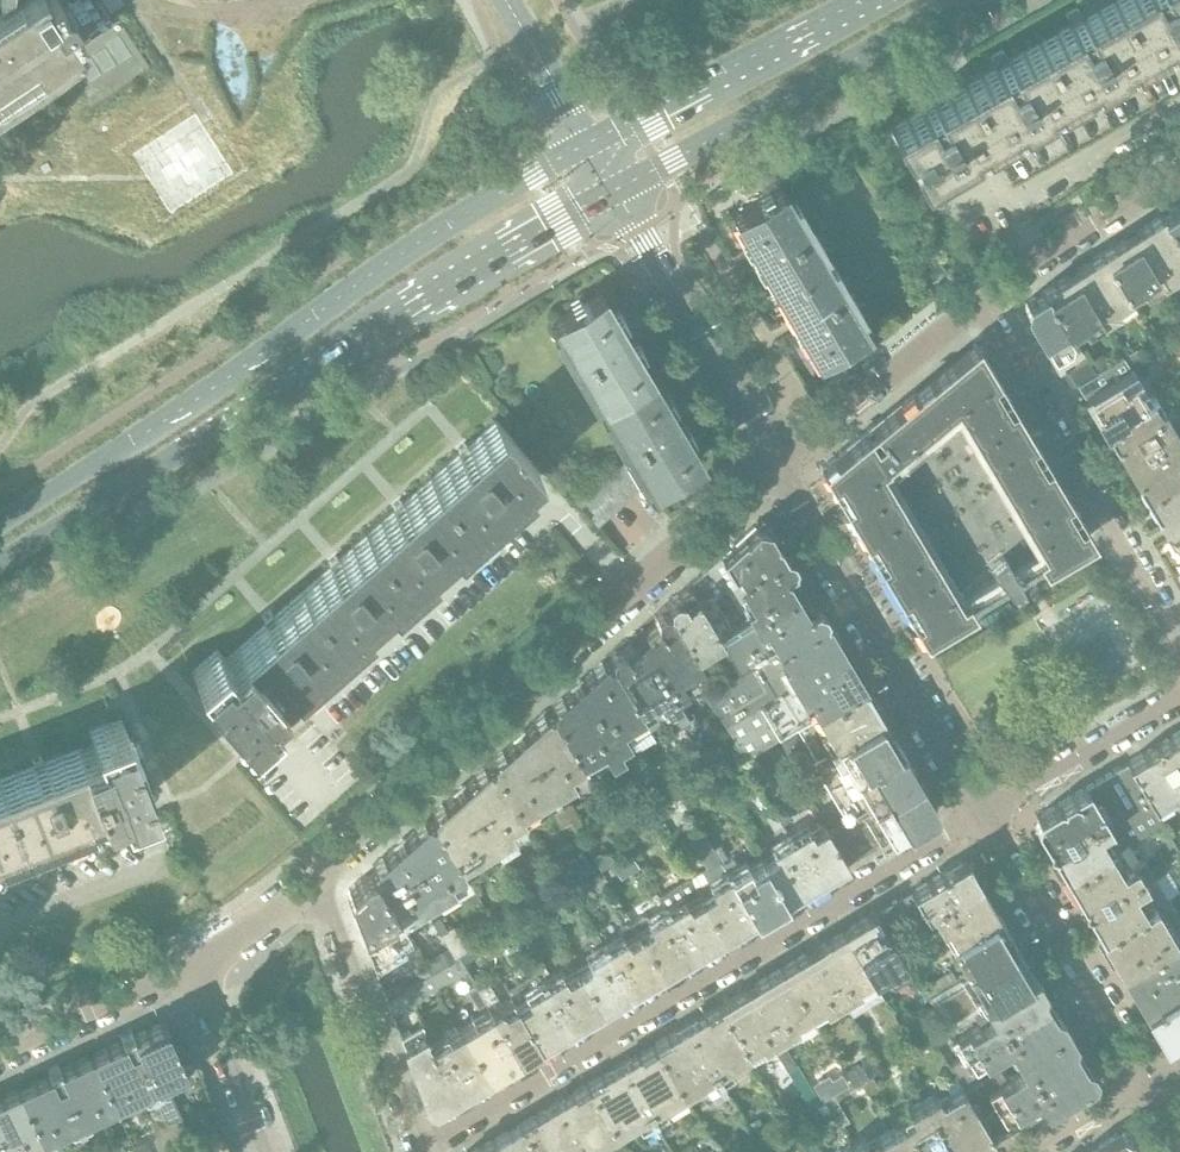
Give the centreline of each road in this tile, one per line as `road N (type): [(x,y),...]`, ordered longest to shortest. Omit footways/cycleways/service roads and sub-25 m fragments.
road 1 (secondary): [(0,554),(617,192)]
road 2 (secondary): [(591,147),(499,194),(0,516)]
road 3 (residential): [(420,1146),(983,814)]
road 4 (residential): [(314,885),(625,588),(780,465)]
road 5 (residential): [(983,814),(780,465)]
road 6 (secondary): [(617,192),(965,0)]
road 7 (residential): [(1179,637),(981,301)]
road 8 (secondary): [(880,0),(591,147)]
road 9 (residential): [(780,465),(617,192)]
road 10 (residential): [(1143,1086),(983,814)]
road 11 (residential): [(420,1146),(314,885)]
road 12 (residential): [(981,301),(780,465)]
road 13 (residential): [(981,301),(1179,171)]
road 14 (residential): [(983,814),(1179,696)]
road 15 (residential): [(0,1059),(191,973)]
road 16 (residential): [(191,973),(259,1151)]
road 17 (residential): [(505,0),(591,147)]
road 18 (residential): [(191,973),(314,885)]
road 19 (residential): [(1031,1151),(1143,1086)]

